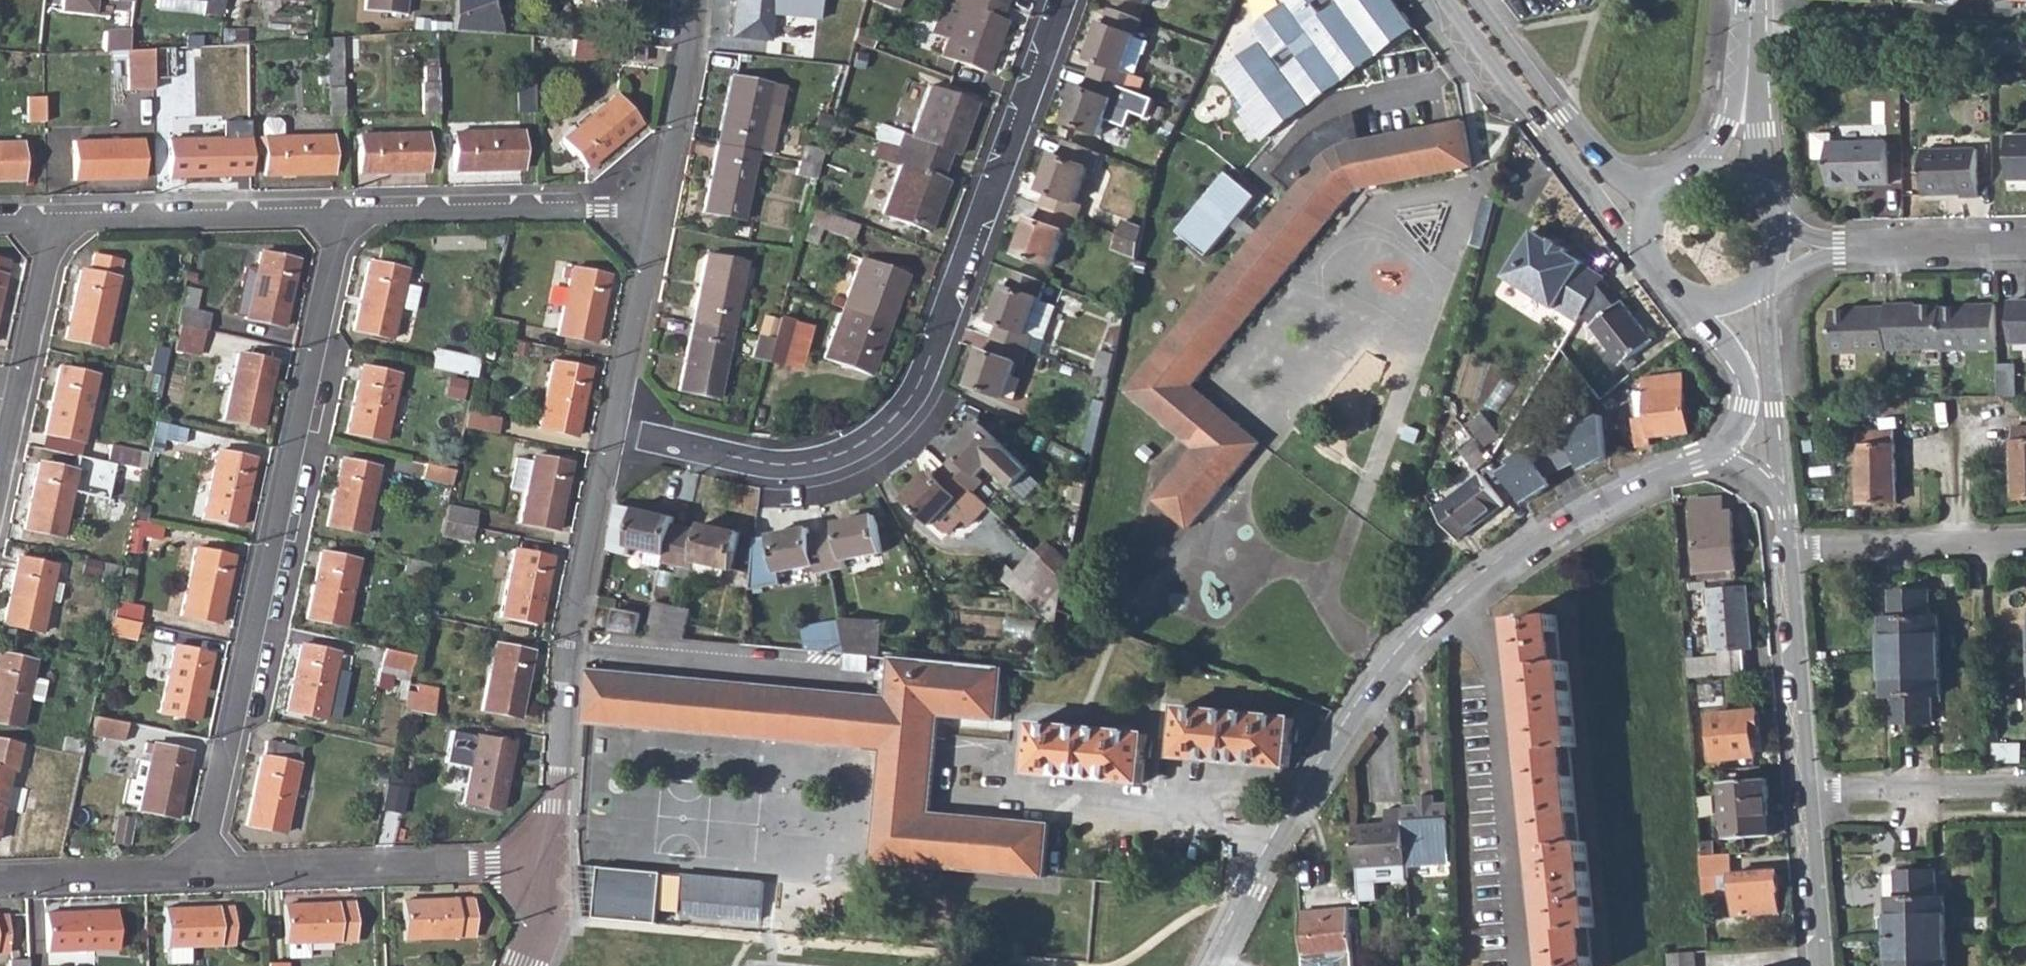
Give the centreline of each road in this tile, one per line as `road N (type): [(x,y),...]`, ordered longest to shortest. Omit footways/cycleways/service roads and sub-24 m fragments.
road 1 (residential): [(616,428),(775,460),(854,442),(892,414),(922,375),(1061,0)]
road 2 (tertiary): [(1717,453),(1617,496),(1527,550),(1455,608),(1340,750),(1222,965)]
road 3 (residential): [(337,217),(200,874)]
road 4 (residential): [(542,868),(571,632),(616,428)]
road 5 (residential): [(200,874),(542,868)]
road 6 (residential): [(1441,0),(1617,231),(1647,256)]
road 7 (residential): [(653,218),(337,217)]
road 8 (residential): [(337,217),(55,222)]
road 9 (residential): [(1662,192),(1605,172),(1467,0)]
road 10 (residential): [(1751,36),(2025,48)]
road 11 (residential): [(55,222),(0,482)]
road 12 (tertiary): [(1805,797),(1786,556)]
road 13 (residential): [(2025,545),(1786,556)]
road 14 (tertiary): [(1780,511),(1757,287)]
road 15 (residential): [(653,218),(692,0)]
road 16 (residential): [(2025,789),(1805,797)]
road 17 (residential): [(616,428),(653,218)]
road 18 (residential): [(0,881),(200,874)]
road 19 (residential): [(1841,250),(2025,247)]
road 20 (tertiary): [(1695,302),(1743,381),(1744,405),(1717,453)]
road 21 (tertiary): [(1822,965),(1805,797)]
road 22 (tertiary): [(1755,185),(1749,57)]
road 23 (tertiary): [(1749,57),(1727,128),(1704,170)]

